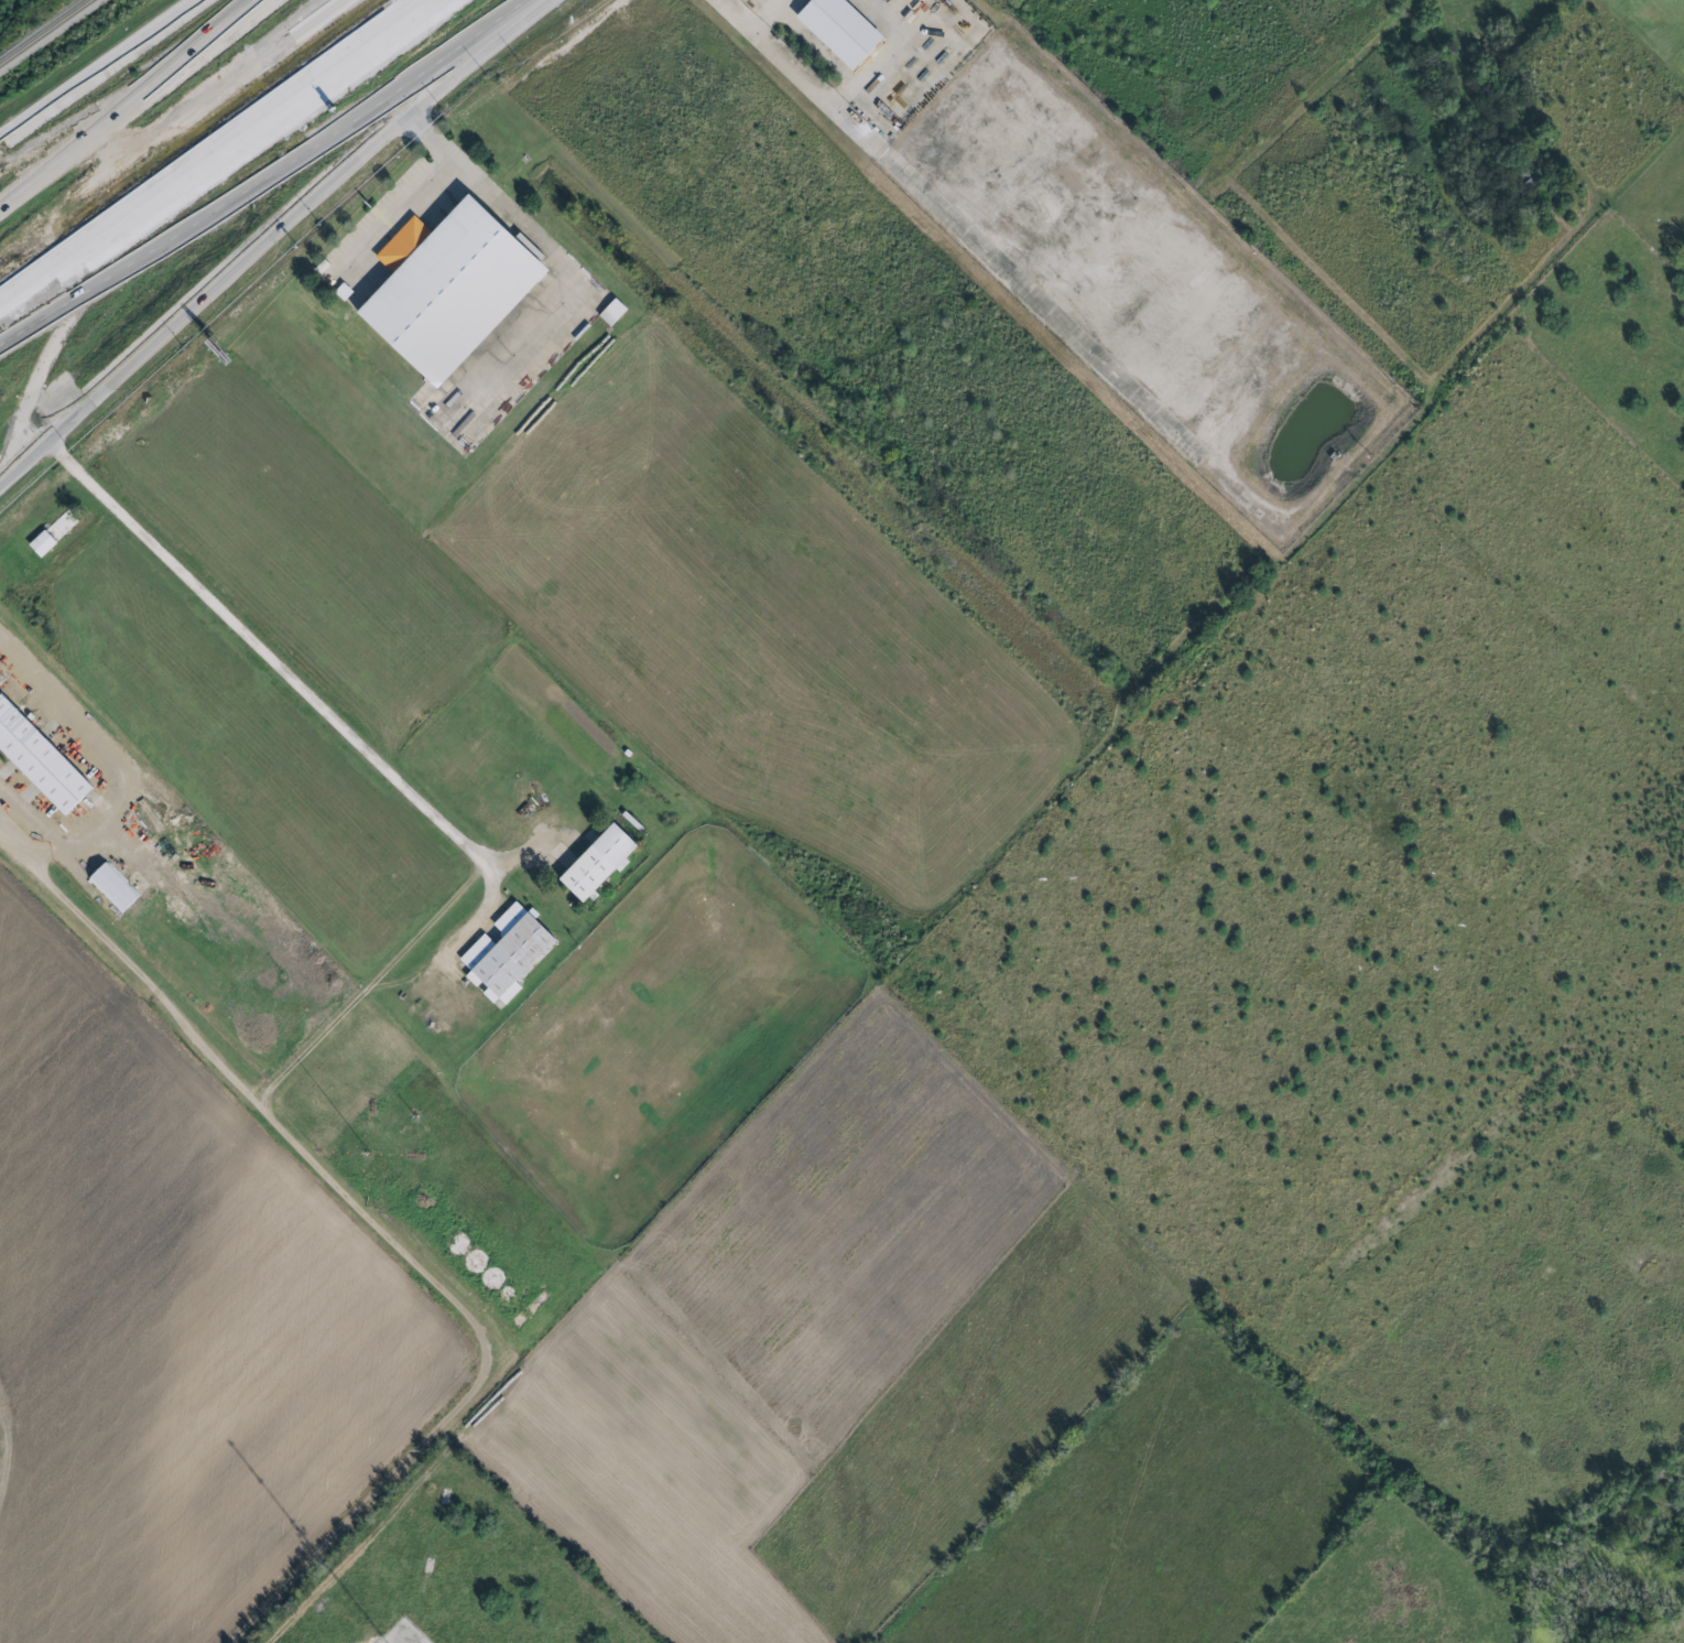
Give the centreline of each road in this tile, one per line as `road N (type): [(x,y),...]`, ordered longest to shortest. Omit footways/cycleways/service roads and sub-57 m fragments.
road 1 (primary): [(0,482),(403,114),(539,0)]
road 2 (motorway): [(0,314),(433,0)]
road 3 (motorway): [(104,239),(490,0)]
road 4 (motorway): [(327,0),(0,237)]
road 5 (primary): [(203,0),(0,146)]

